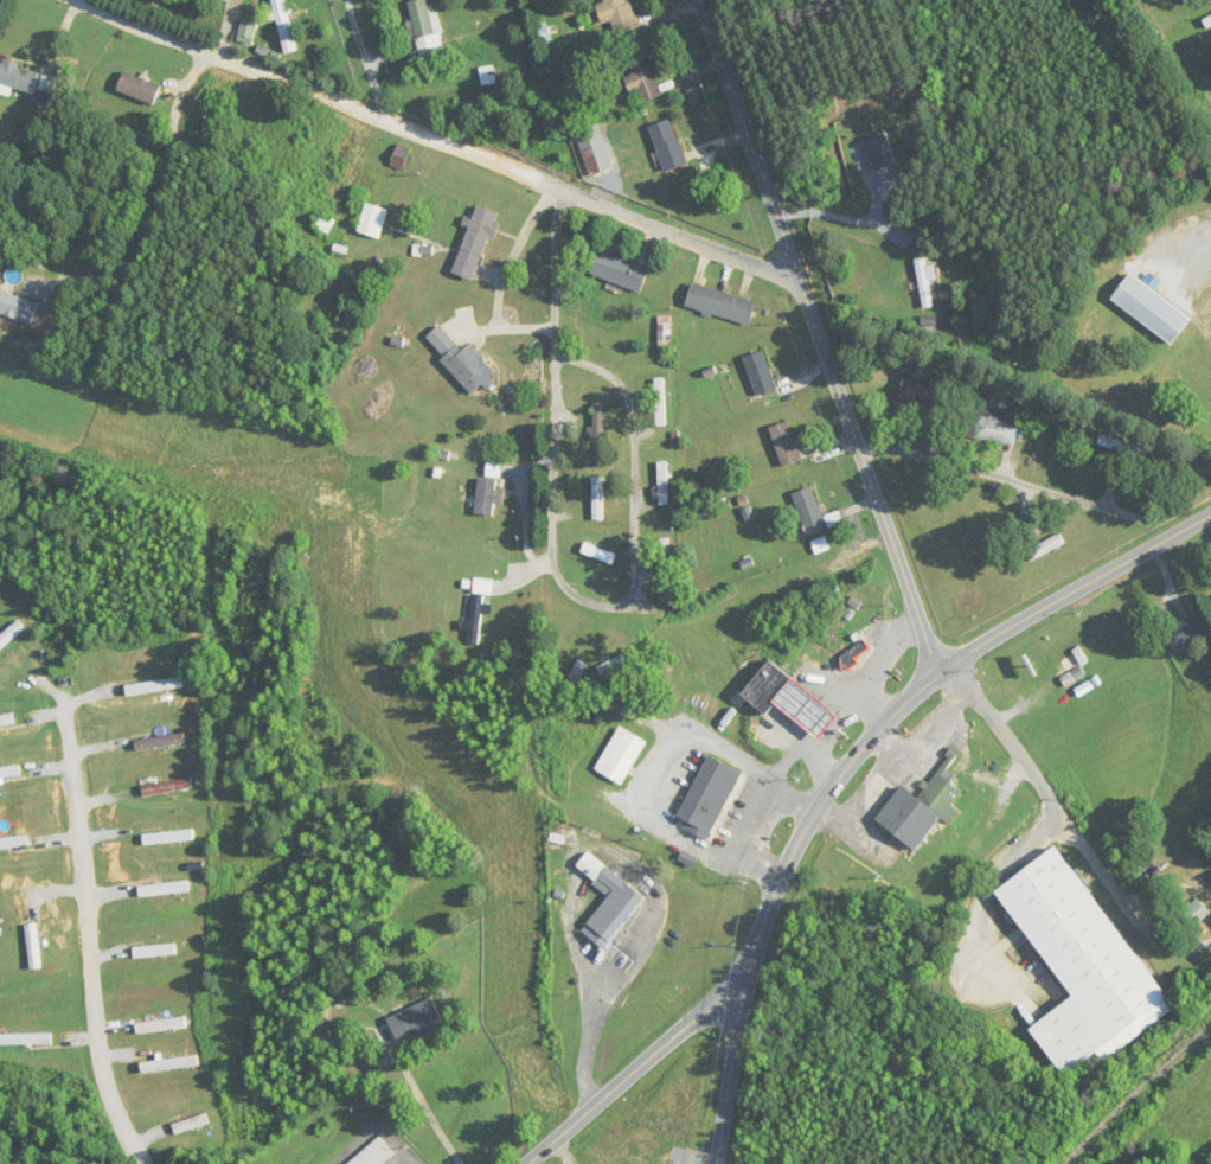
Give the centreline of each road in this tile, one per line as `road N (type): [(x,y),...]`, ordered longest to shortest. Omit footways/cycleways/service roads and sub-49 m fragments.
road 1 (residential): [(802,281),(58,0)]
road 2 (tertiary): [(944,672),(701,0)]
road 3 (secondary): [(751,979),(808,834),(889,722),(956,664),(1210,514)]
road 4 (residential): [(147,1163),(126,1131),(103,1037),(75,753)]
road 5 (residential): [(559,578),(551,536),(559,188)]
road 6 (residential): [(1143,927),(1002,730),(944,672)]
road 7 (residential): [(853,429),(1145,514)]
road 8 (secondary): [(528,1163),(703,1011),(751,979)]
road 9 (secondary): [(717,1163),(751,979)]
road 10 (residential): [(383,121),(349,0)]

